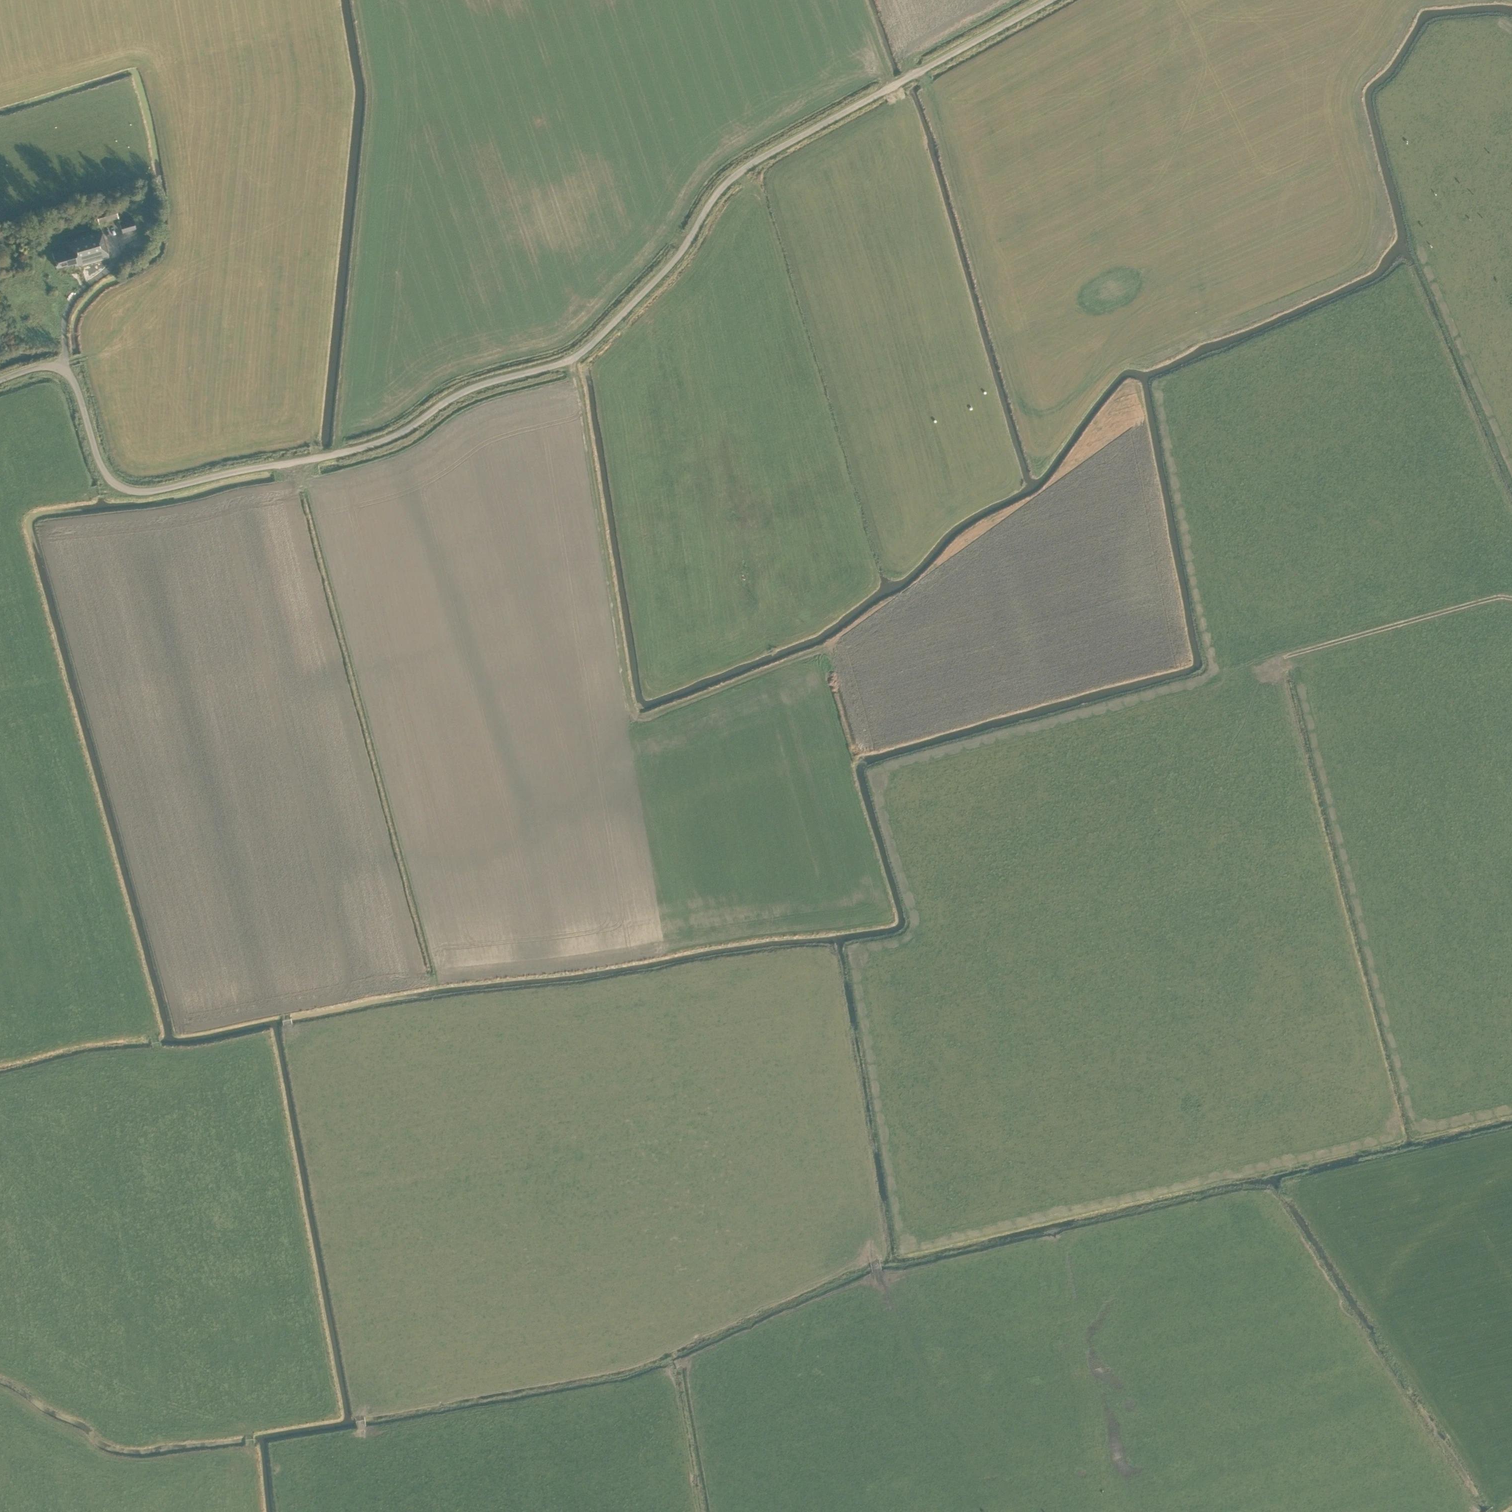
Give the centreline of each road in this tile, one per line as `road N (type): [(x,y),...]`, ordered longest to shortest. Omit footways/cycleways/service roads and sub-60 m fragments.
road 1 (unclassified): [(0,380),(50,366),(71,378),(106,480),(132,494),(356,453),(414,428),(459,396),(573,362),(681,257),(717,198),(757,162),(1052,0)]

